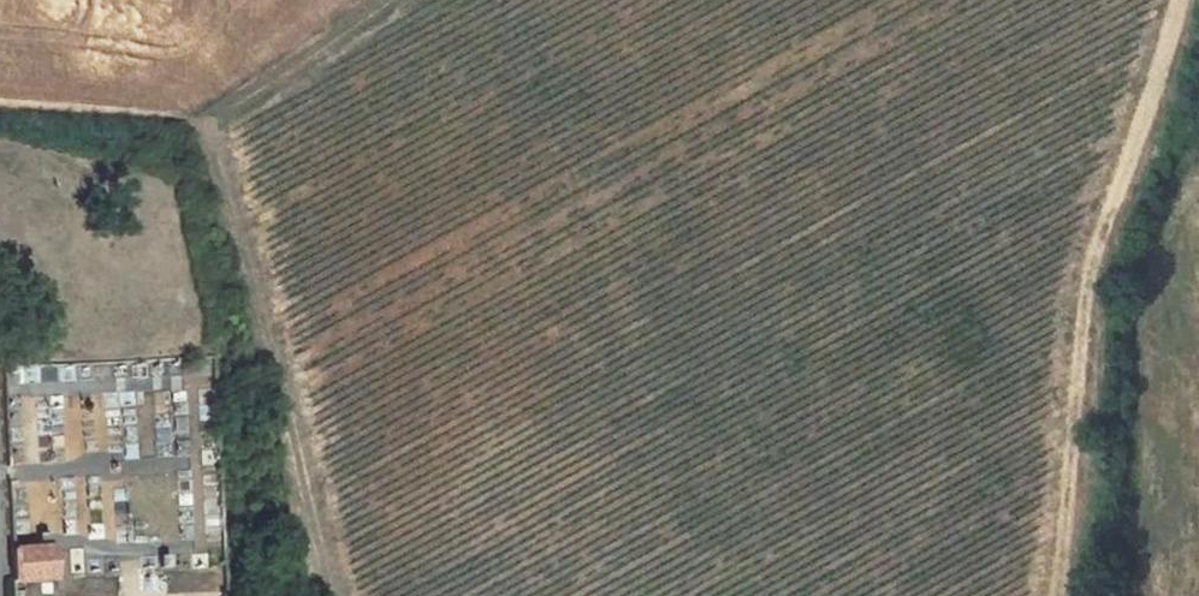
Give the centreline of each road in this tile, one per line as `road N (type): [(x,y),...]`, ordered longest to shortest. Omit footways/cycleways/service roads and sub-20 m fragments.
road 1 (track): [(1179,0),(1090,282),(1055,595)]

